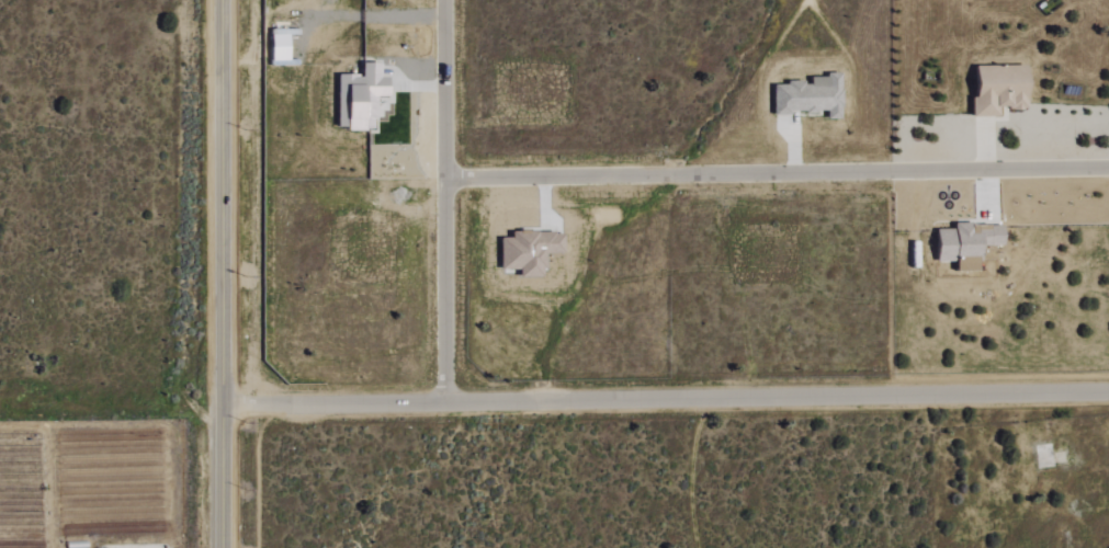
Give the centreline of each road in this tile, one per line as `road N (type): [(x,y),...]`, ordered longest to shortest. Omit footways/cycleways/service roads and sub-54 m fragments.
road 1 (residential): [(226,406),(1108,394)]
road 2 (residential): [(446,180),(1108,169)]
road 3 (tertiary): [(223,0),(225,547)]
road 4 (residential): [(446,0),(444,404)]

